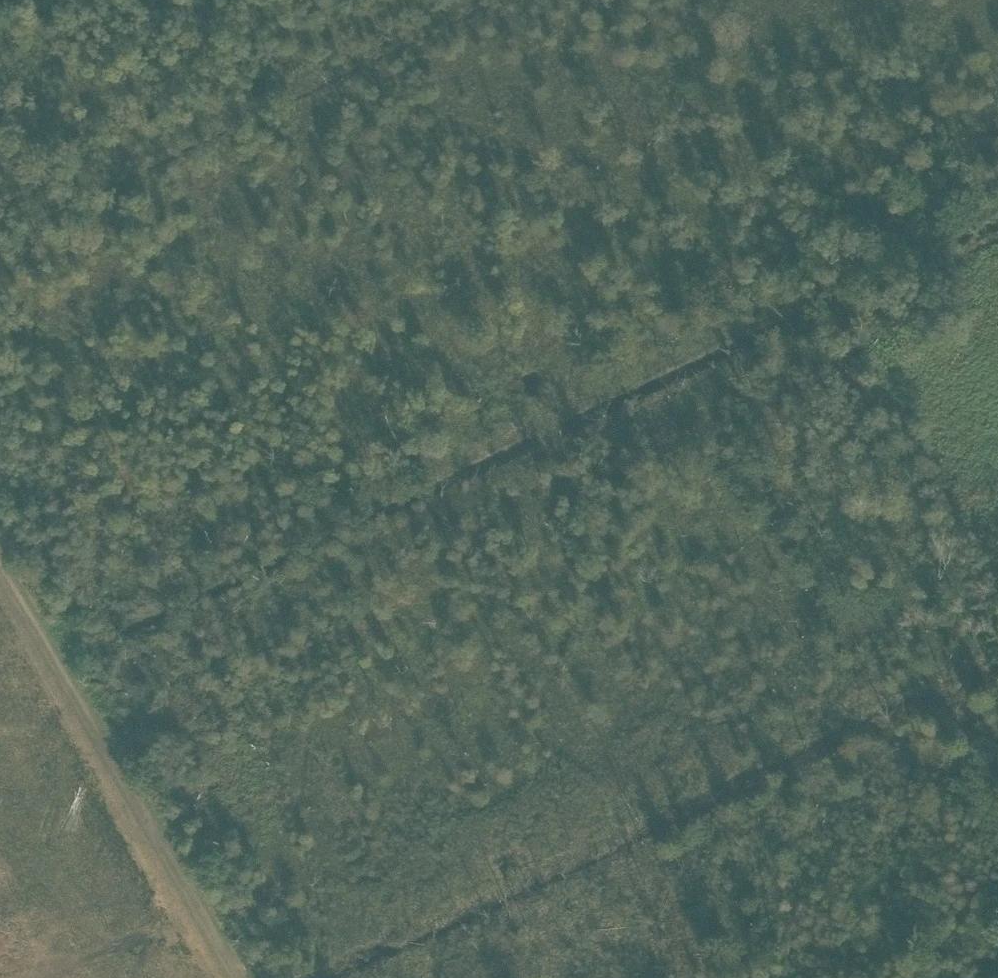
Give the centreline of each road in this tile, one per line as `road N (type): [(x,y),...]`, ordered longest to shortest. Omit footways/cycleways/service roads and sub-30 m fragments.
road 1 (track): [(241,977),(0,560)]

